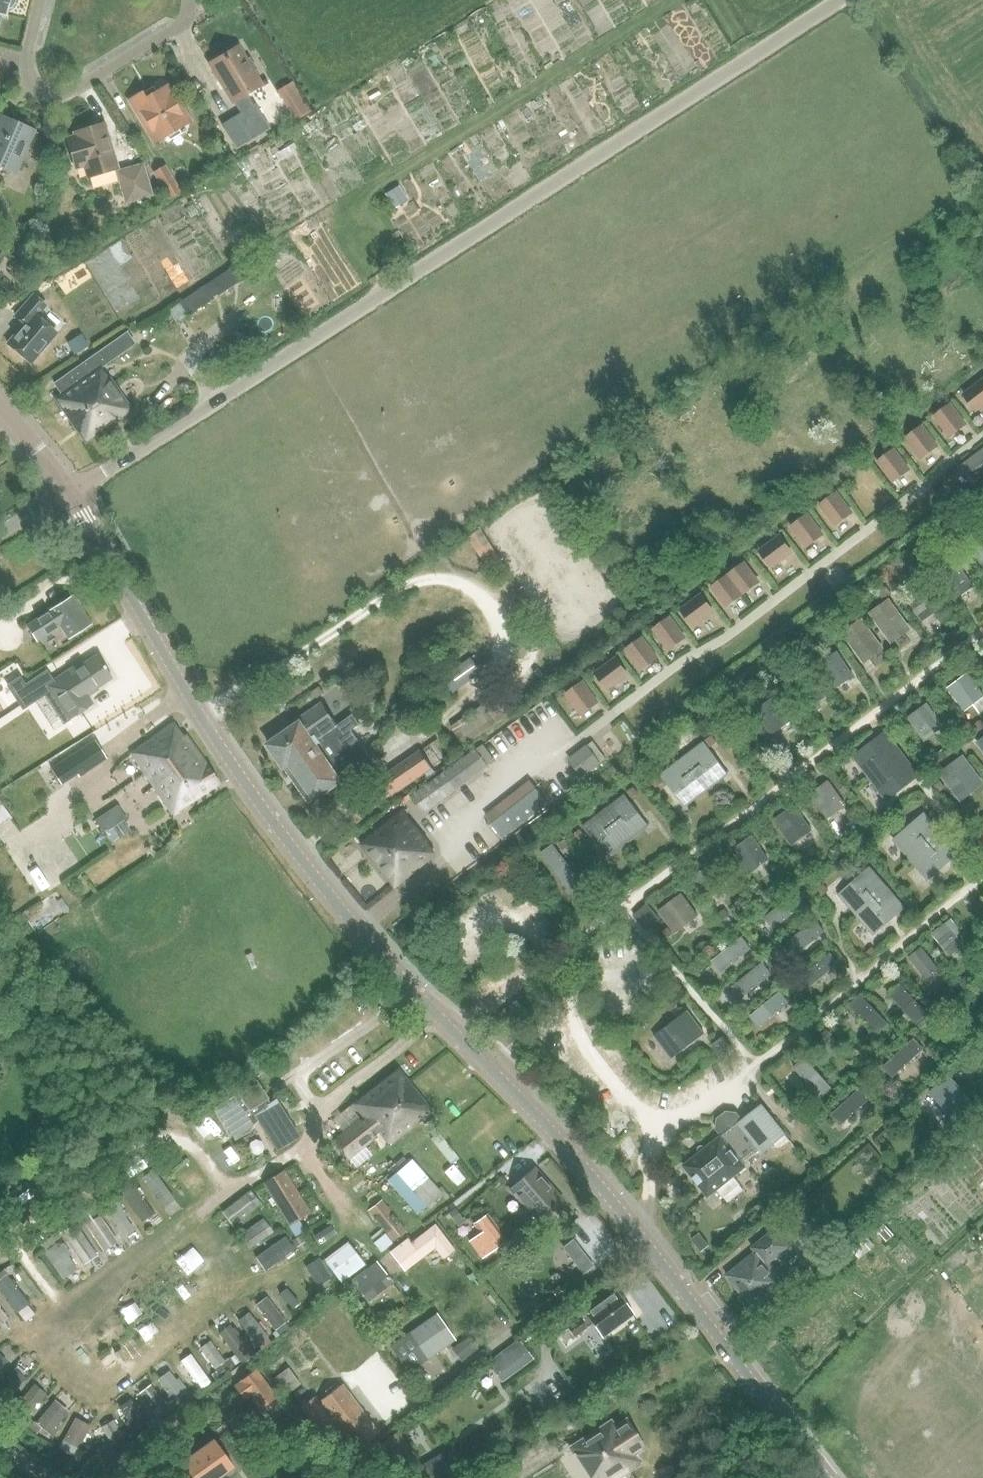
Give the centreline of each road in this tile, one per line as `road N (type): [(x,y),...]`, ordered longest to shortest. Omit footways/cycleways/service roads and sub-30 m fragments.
road 1 (tertiary): [(825,1477),(573,1155),(316,879),(203,719),(69,492)]
road 2 (unclassified): [(69,492),(842,0)]
road 3 (residential): [(188,0),(180,26),(65,93),(35,87),(28,54)]

